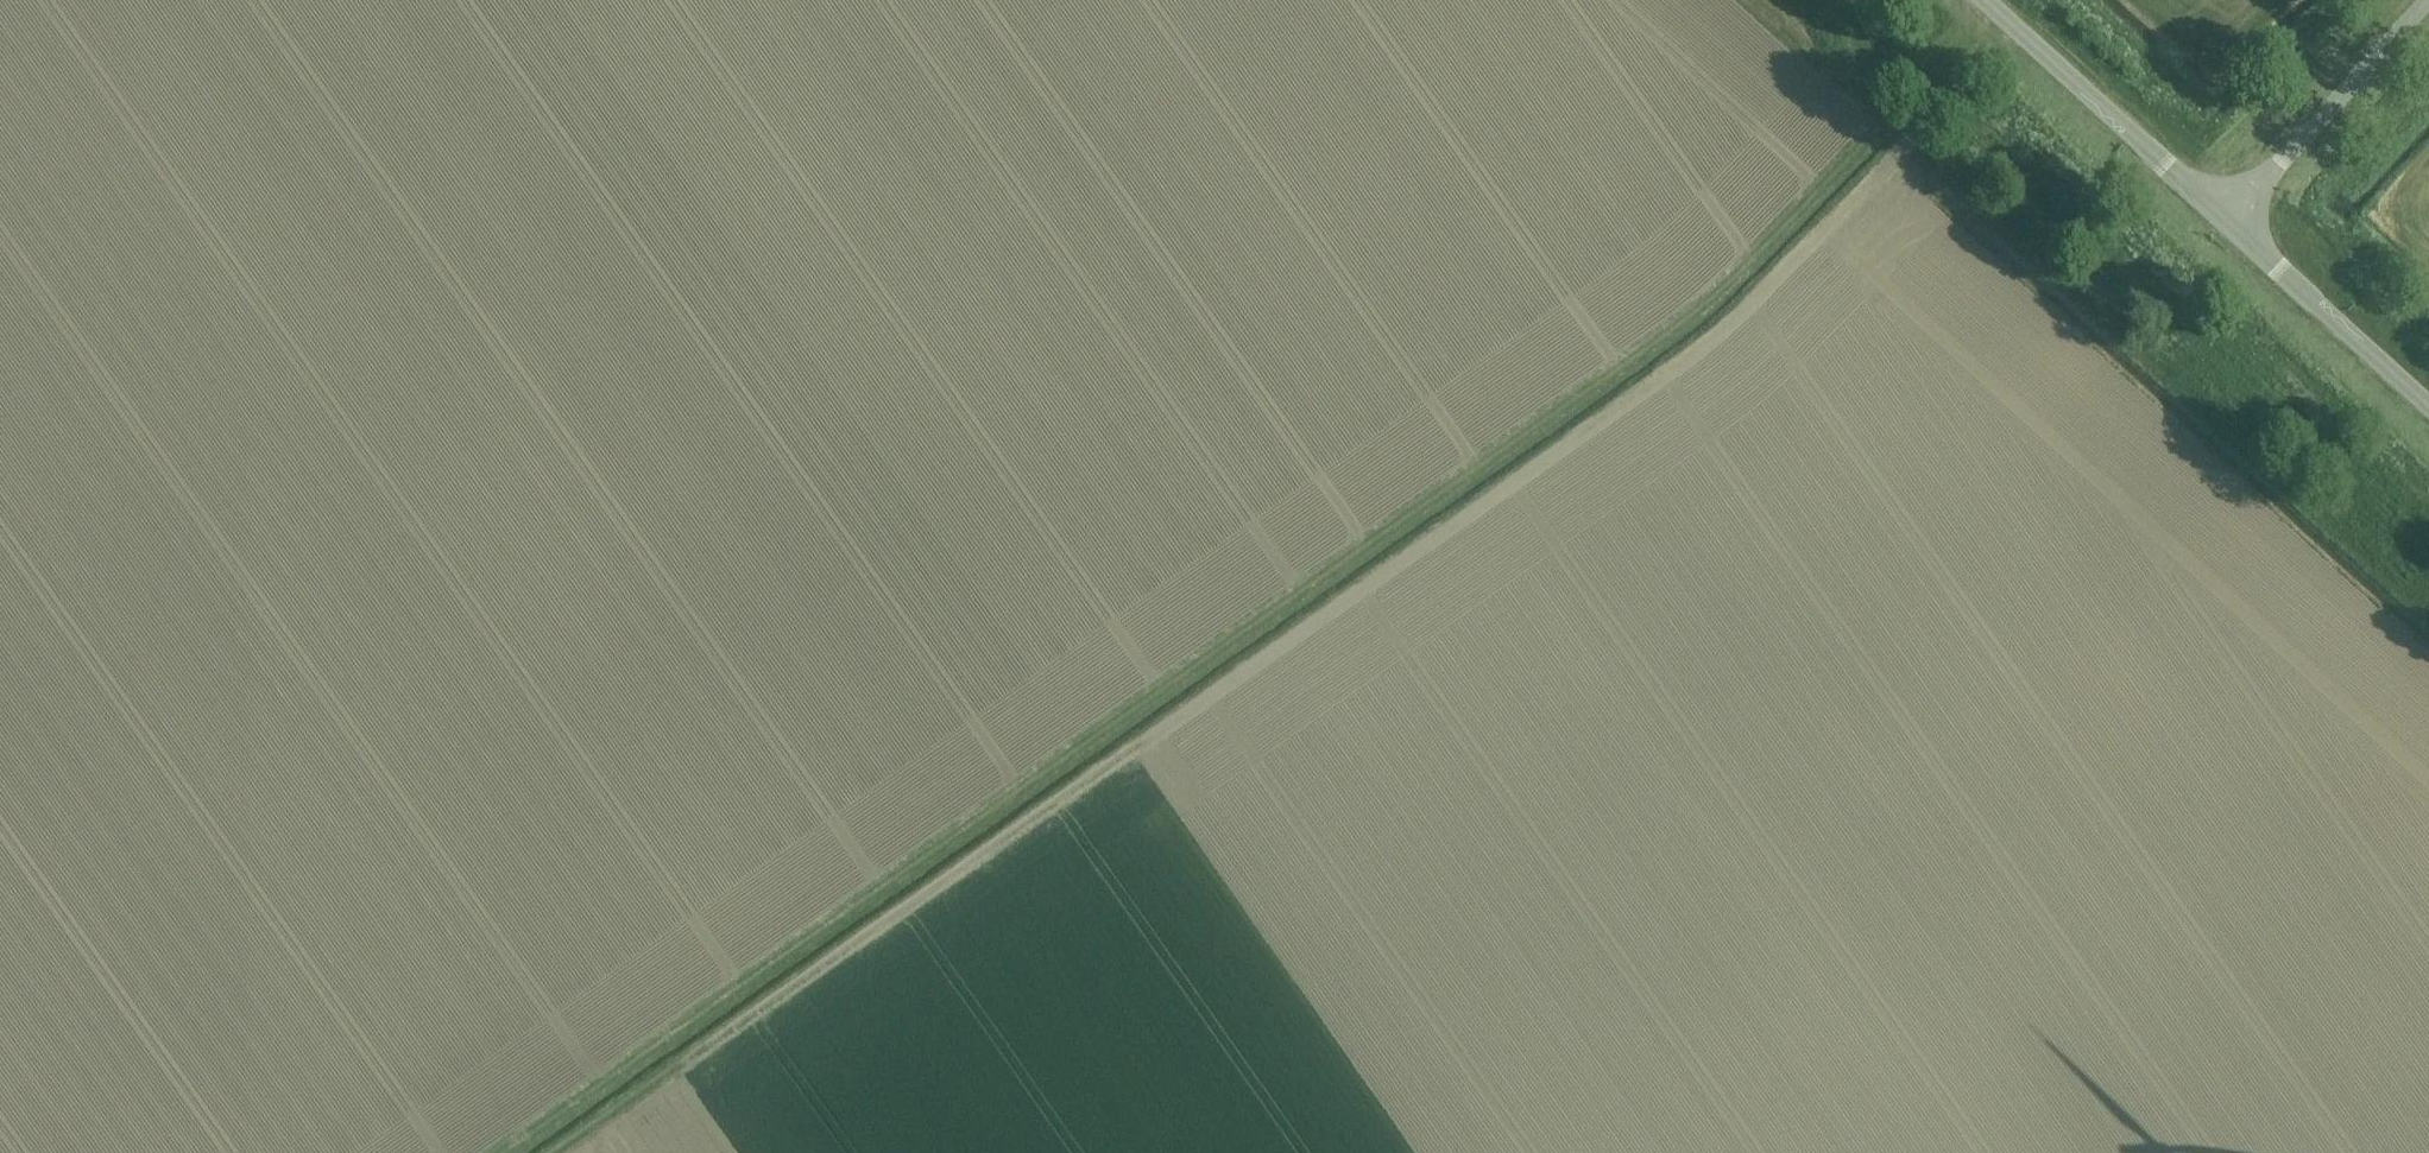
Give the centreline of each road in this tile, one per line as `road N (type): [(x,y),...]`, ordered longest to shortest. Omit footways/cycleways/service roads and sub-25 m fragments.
road 1 (unclassified): [(2228,220),(1982,0)]
road 2 (residential): [(2228,220),(2428,0)]
road 3 (unclassified): [(2428,412),(2228,220)]

